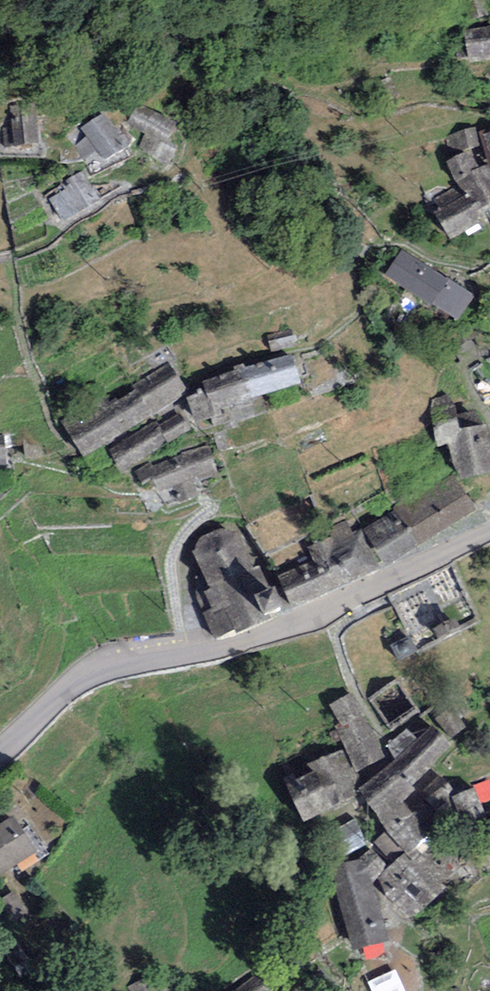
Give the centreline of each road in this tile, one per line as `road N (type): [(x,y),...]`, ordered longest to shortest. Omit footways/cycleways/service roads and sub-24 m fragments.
road 1 (tertiary): [(0,755),(89,678),(286,630),(489,532)]

